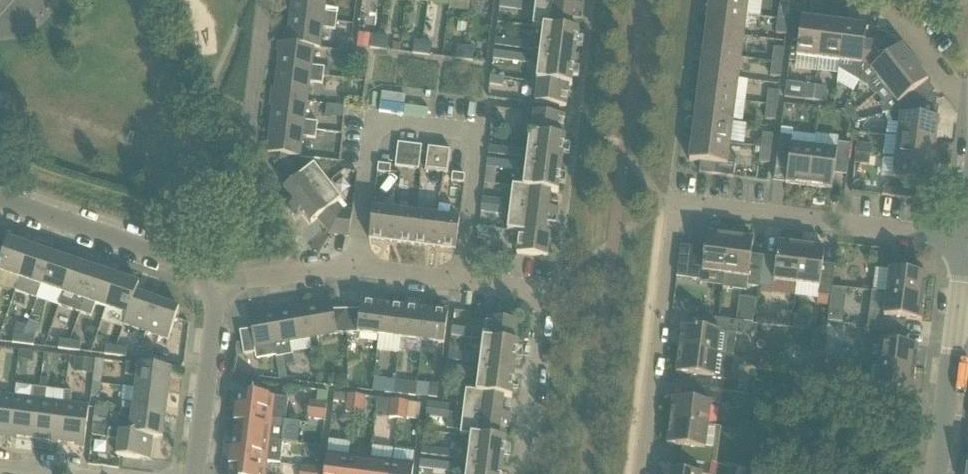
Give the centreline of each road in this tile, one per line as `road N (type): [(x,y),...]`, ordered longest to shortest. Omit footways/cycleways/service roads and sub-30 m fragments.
road 1 (residential): [(639,473),(674,202),(965,237)]
road 2 (residential): [(523,473),(542,299),(526,290),(355,266),(212,285)]
road 3 (residential): [(0,199),(184,261),(212,285)]
road 4 (residential): [(212,285),(194,473)]
road 5 (residential): [(937,473),(958,308)]
road 6 (residential): [(967,104),(888,0)]

